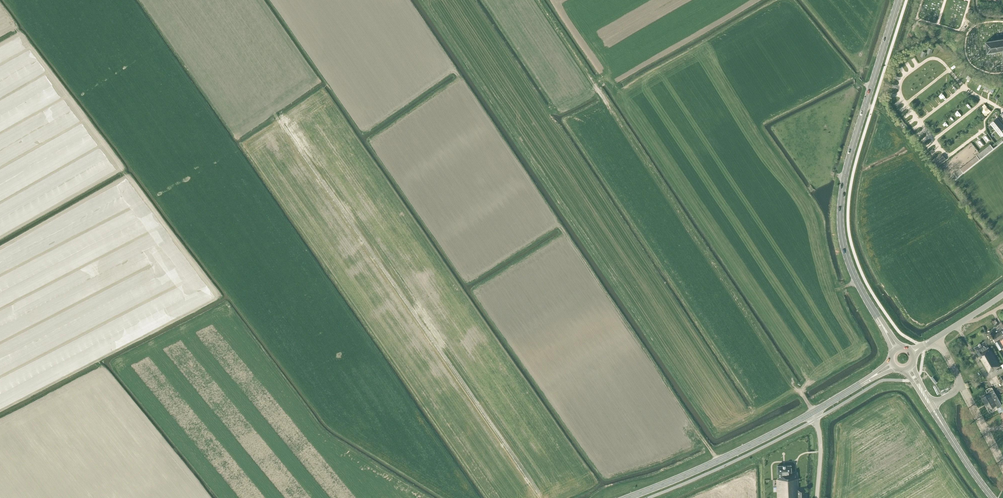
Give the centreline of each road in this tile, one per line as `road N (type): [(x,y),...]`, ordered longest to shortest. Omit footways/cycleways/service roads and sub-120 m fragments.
road 1 (primary): [(872,308),(844,248),(841,198),(899,0)]
road 2 (primary): [(626,497),(811,413)]

